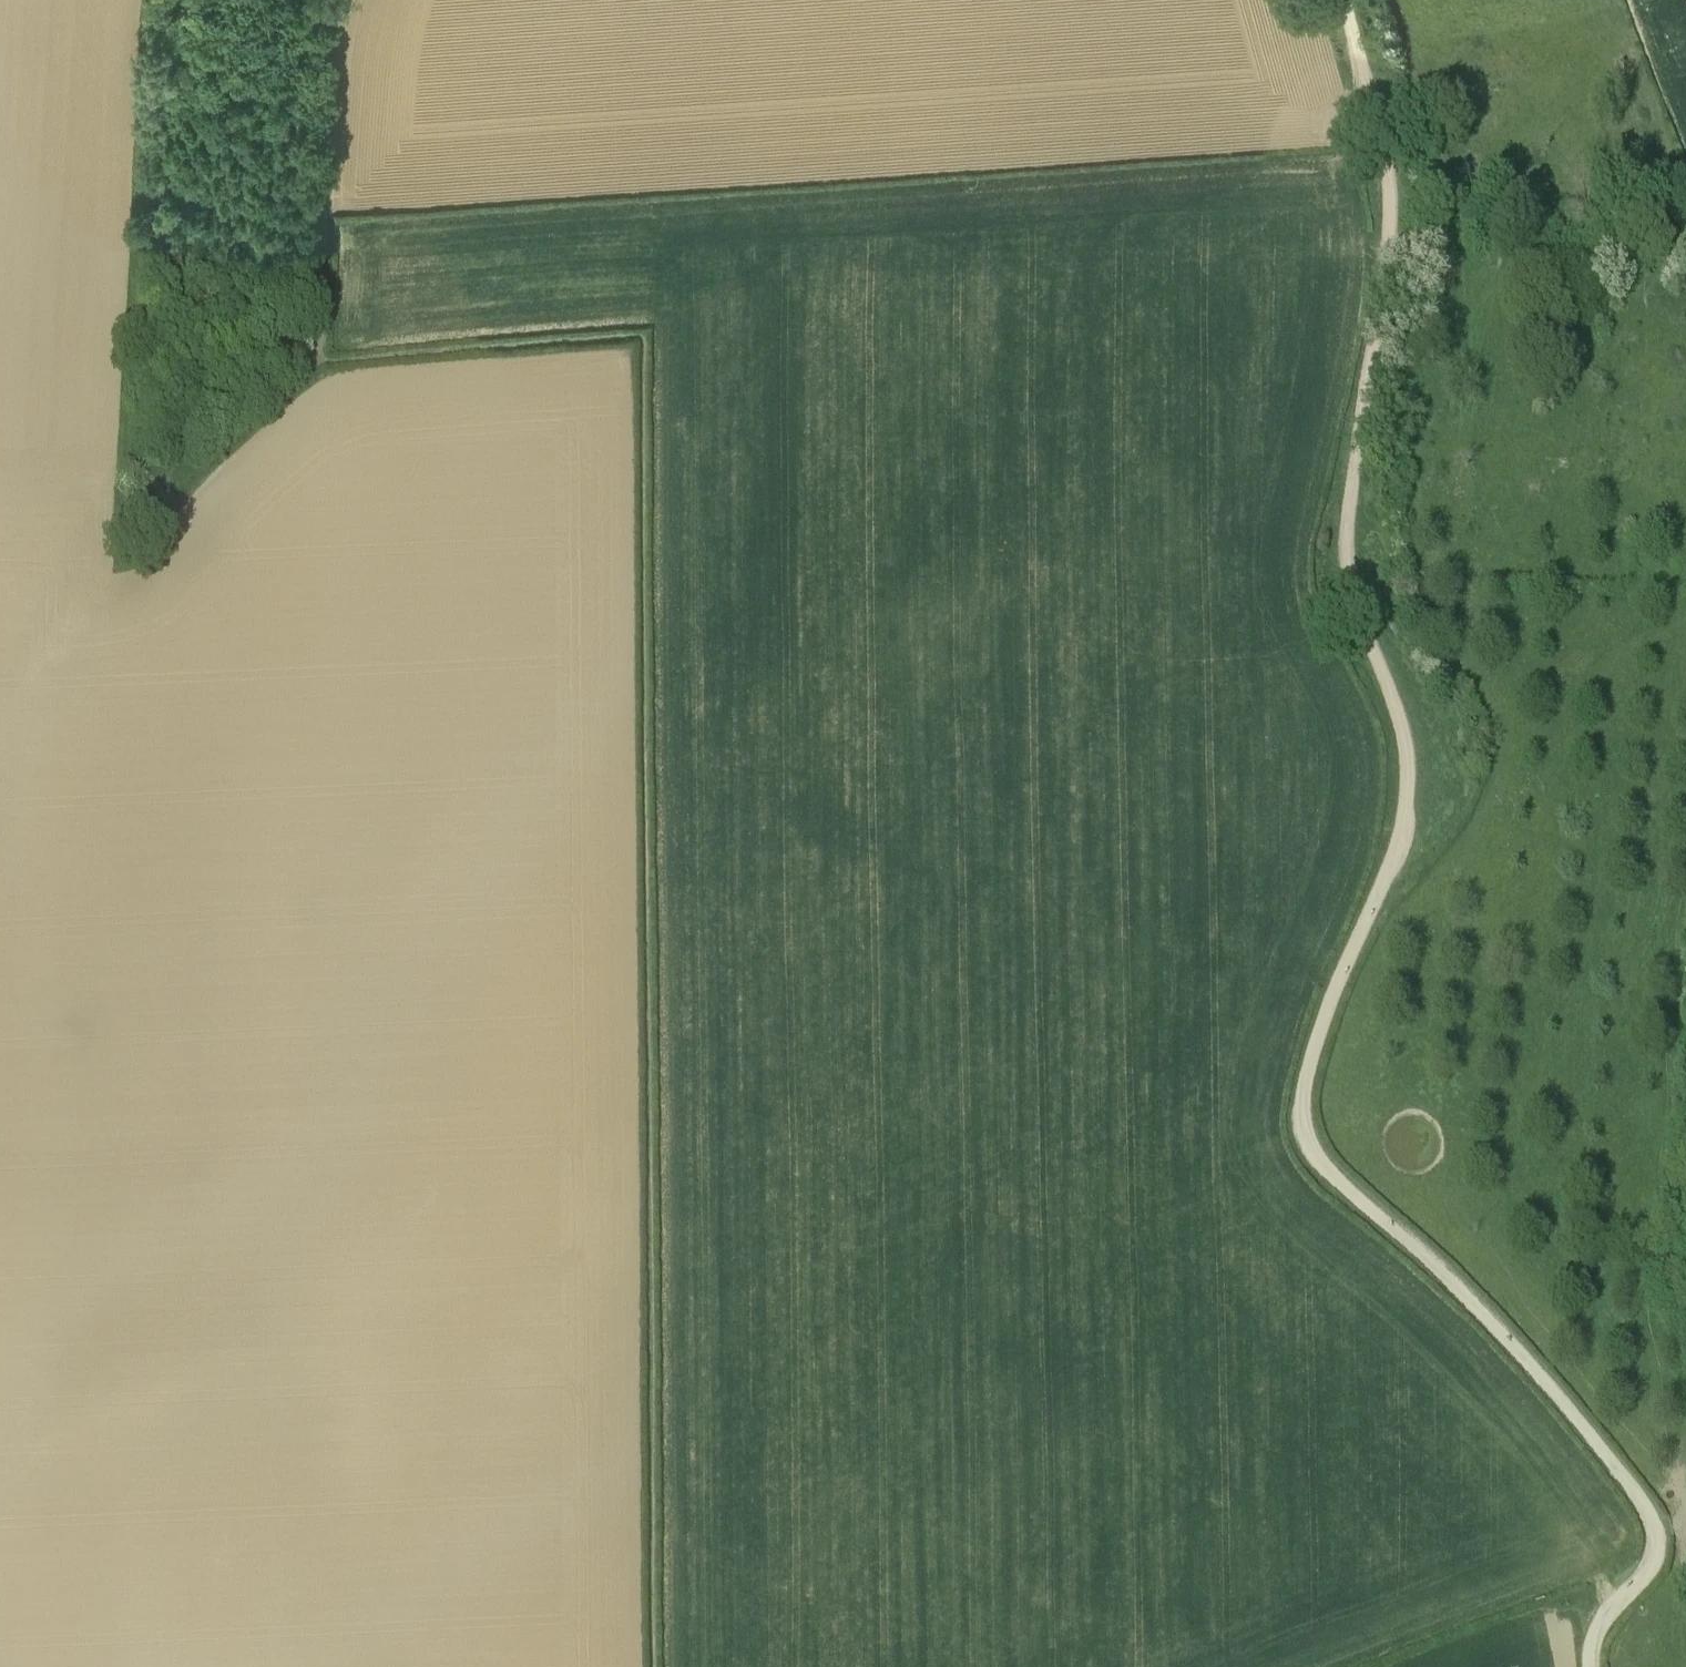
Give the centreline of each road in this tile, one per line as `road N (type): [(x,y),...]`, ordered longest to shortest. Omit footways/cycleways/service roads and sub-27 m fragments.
road 1 (unclassified): [(1590,1666),(1597,1631),(1657,1554),(1653,1521),(1541,1376),(1326,1169),(1302,1125),(1314,1051),(1393,855),(1408,787),(1403,726),(1346,579),(1343,551),(1391,208),(1344,0)]

